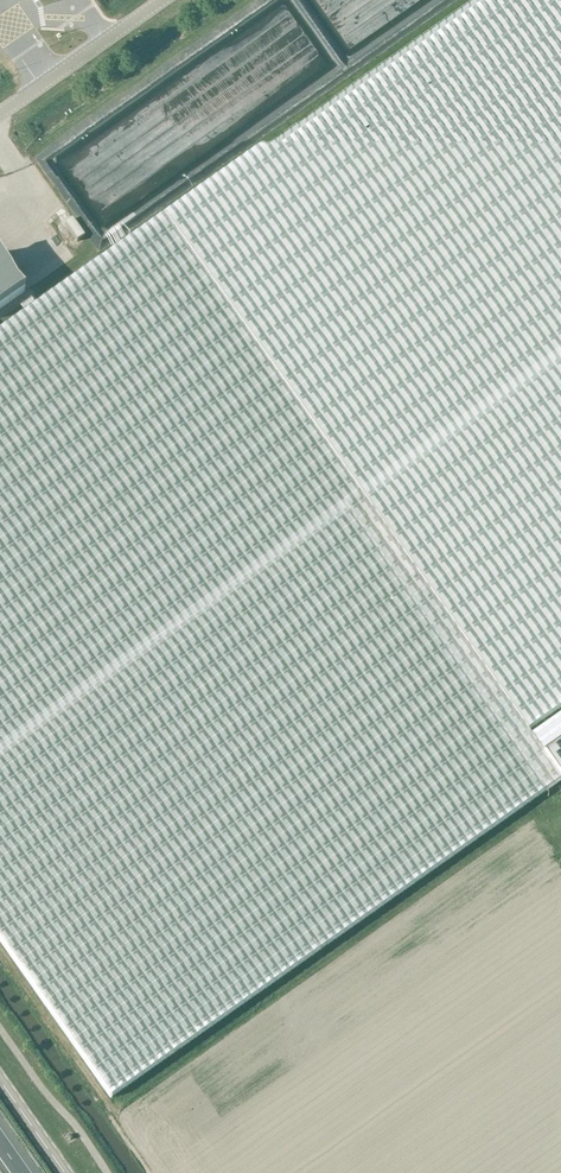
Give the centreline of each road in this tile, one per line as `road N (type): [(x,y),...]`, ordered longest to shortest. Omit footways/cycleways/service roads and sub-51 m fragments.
road 1 (unclassified): [(0,116),(165,0)]

